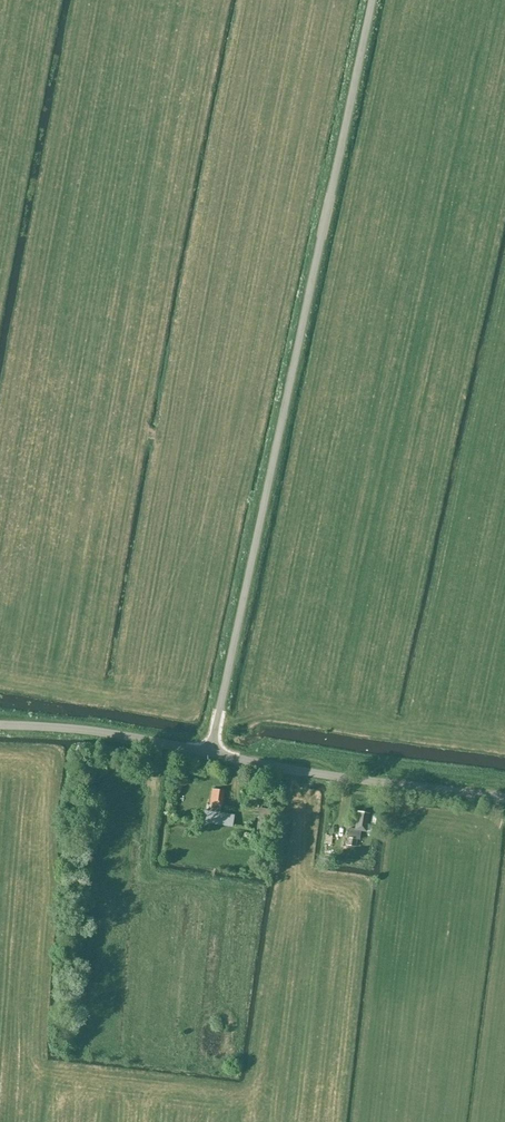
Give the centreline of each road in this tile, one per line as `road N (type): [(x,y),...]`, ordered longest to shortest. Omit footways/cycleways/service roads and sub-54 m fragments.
road 1 (unclassified): [(209,752),(371,0)]
road 2 (unclassified): [(504,802),(209,752)]
road 3 (unclassified): [(209,752),(0,727)]

